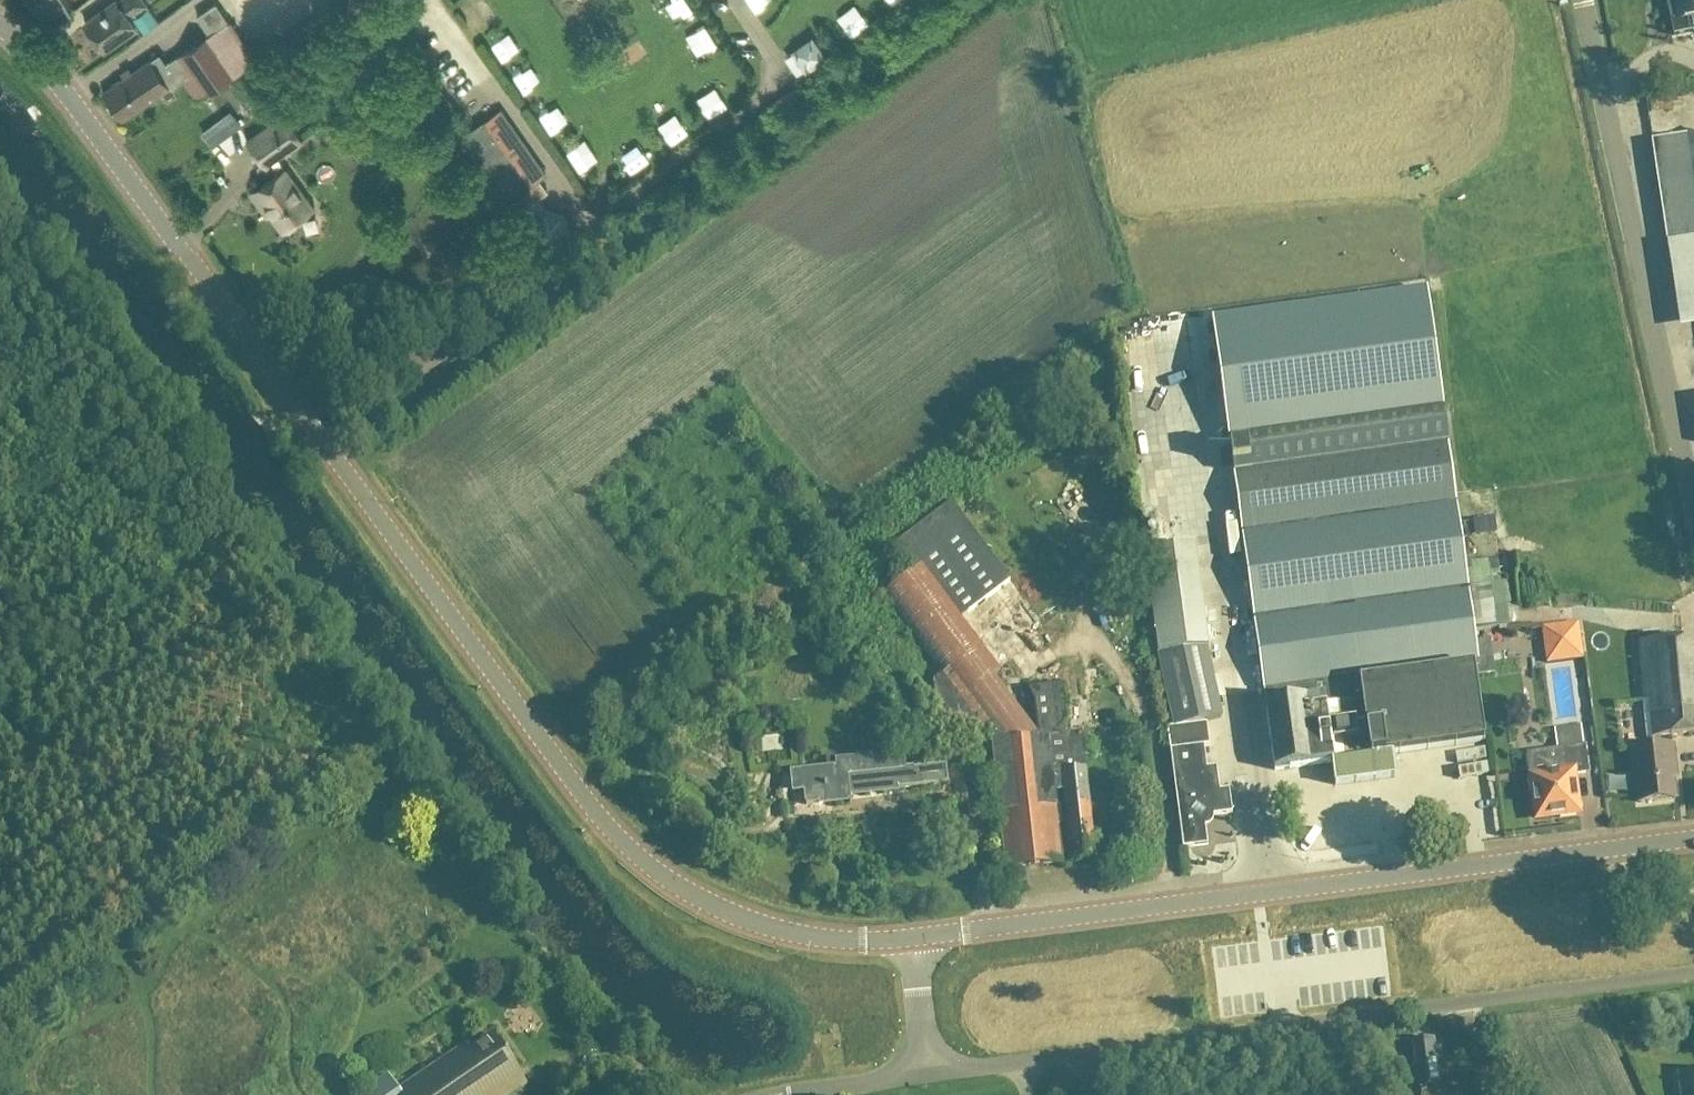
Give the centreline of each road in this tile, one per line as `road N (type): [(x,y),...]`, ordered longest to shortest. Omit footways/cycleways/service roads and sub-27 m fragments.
road 1 (tertiary): [(917,941),(843,943),(769,930),(703,903),(640,861),(594,812),(66,91),(0,22)]
road 2 (tertiary): [(917,941),(1693,842)]
road 3 (unclassified): [(929,1077),(1693,973)]
road 4 (tertiary): [(1693,500),(1583,0)]
road 5 (unclassified): [(929,1077),(917,941)]
road 6 (unclassified): [(806,1094),(929,1077)]

